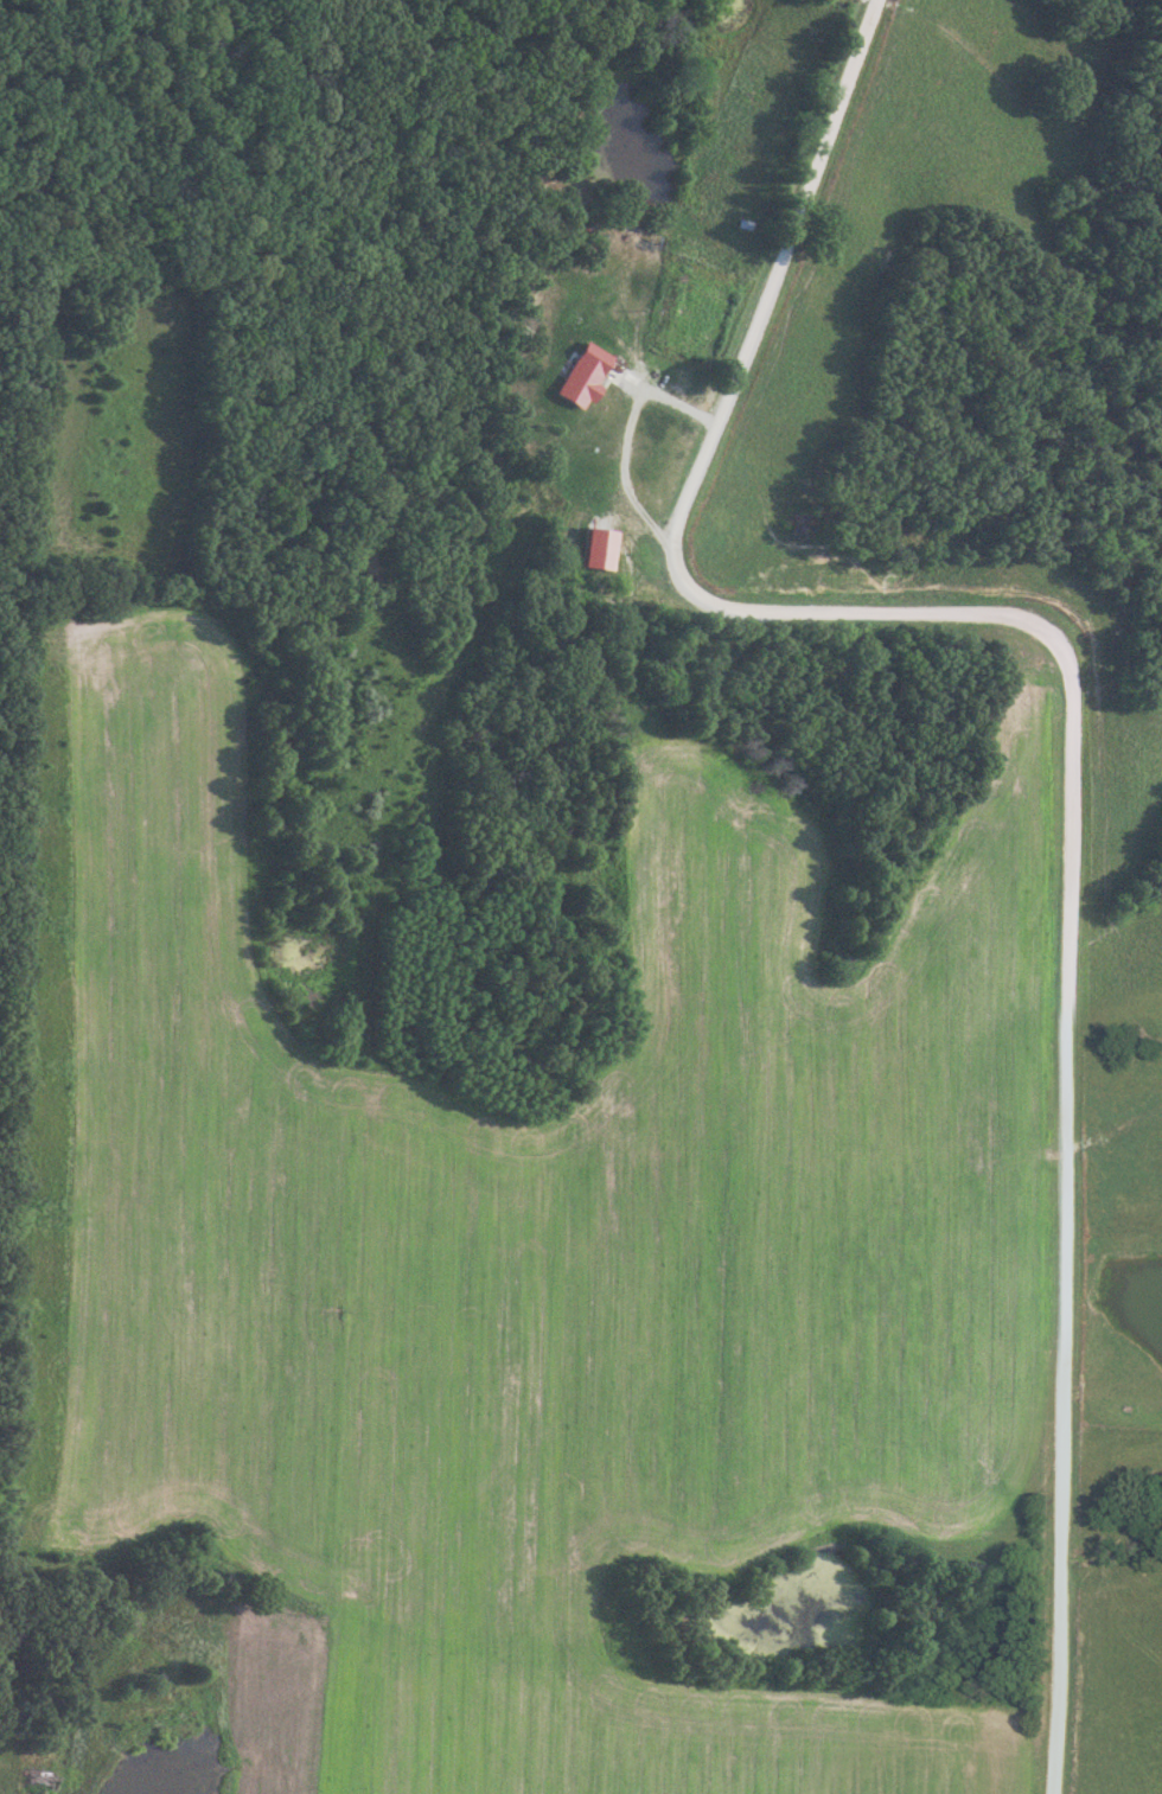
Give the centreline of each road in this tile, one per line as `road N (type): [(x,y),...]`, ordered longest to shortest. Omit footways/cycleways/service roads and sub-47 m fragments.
road 1 (residential): [(1056,1793),(1066,1540),(1067,687),(1040,643),(1004,626),(917,617),(768,621),(697,612),(681,599),(663,550),(710,428),(748,359),(879,0)]

